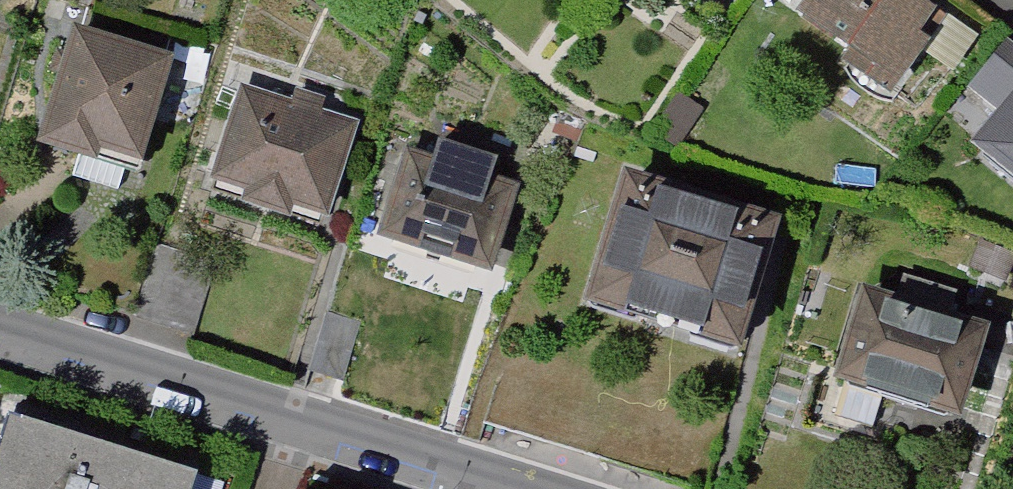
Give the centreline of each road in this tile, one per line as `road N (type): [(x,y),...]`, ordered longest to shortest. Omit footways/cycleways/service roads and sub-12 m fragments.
road 1 (residential): [(0,327),(531,488)]

